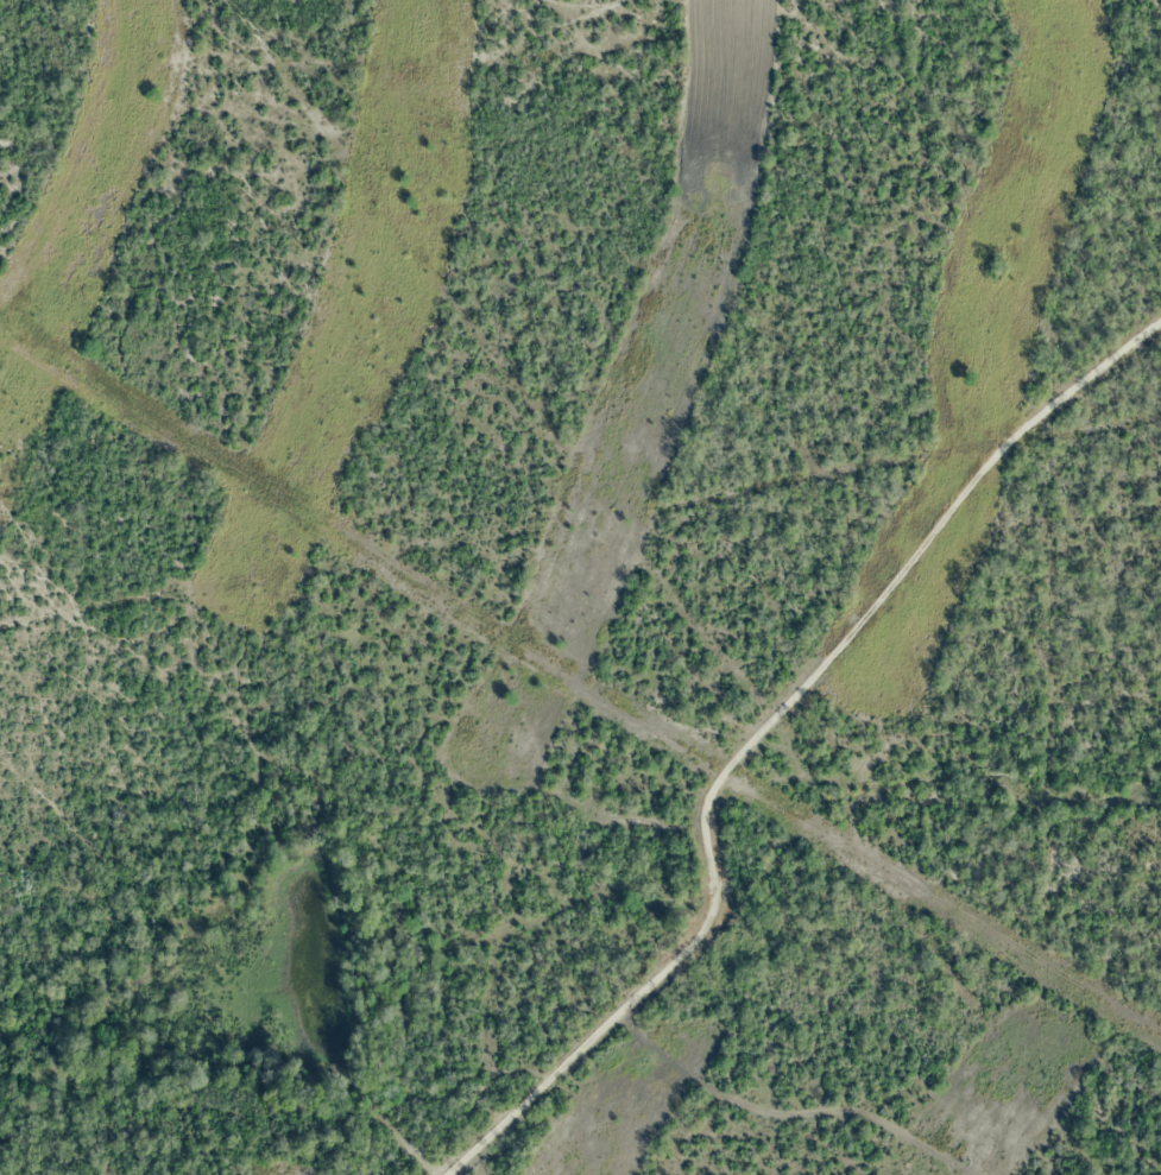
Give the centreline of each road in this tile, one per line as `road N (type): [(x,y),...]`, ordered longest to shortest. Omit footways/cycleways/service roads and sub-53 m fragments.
road 1 (track): [(0,610),(116,729)]

